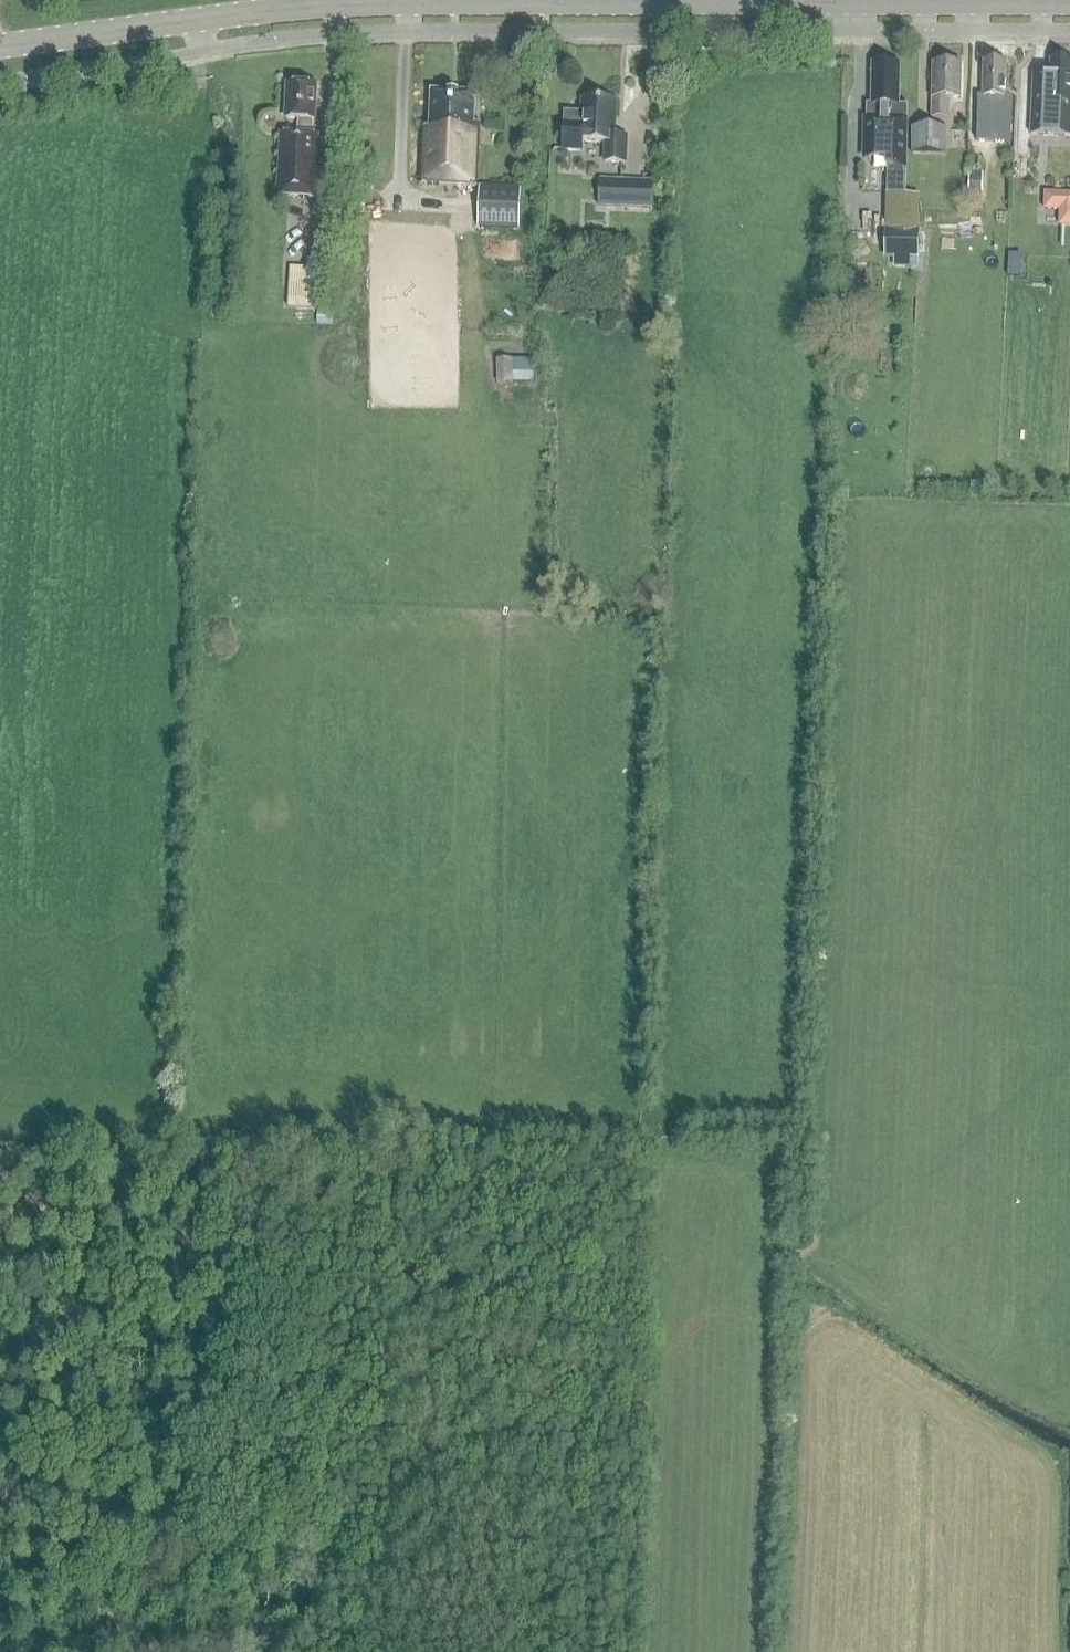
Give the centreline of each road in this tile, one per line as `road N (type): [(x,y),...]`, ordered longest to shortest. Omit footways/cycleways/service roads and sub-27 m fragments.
road 1 (tertiary): [(0,49),(248,11),(400,0)]
road 2 (tertiary): [(703,0),(1069,3)]

